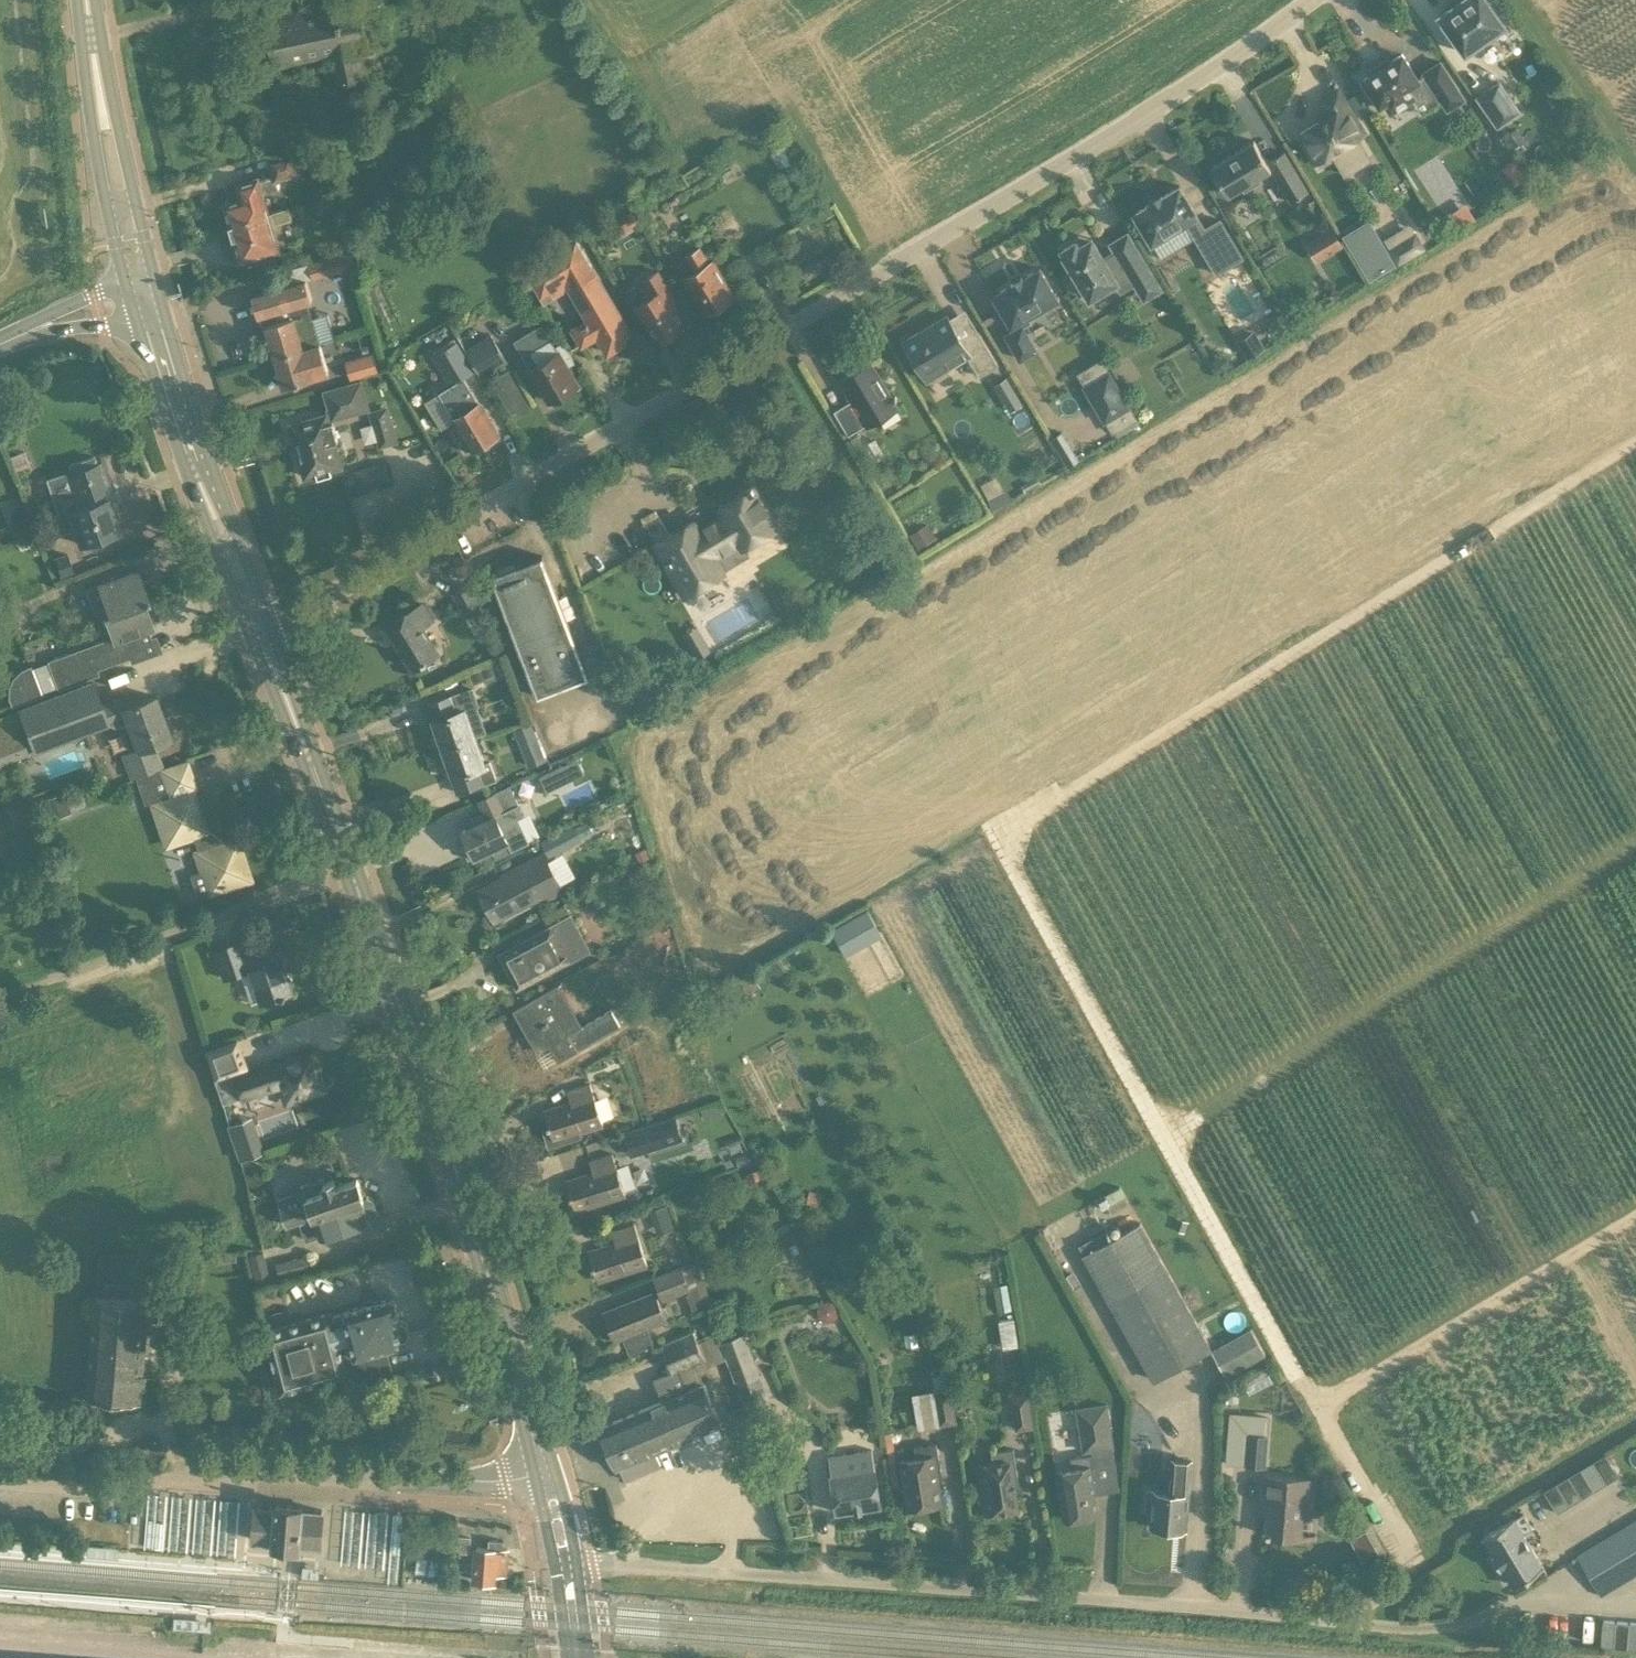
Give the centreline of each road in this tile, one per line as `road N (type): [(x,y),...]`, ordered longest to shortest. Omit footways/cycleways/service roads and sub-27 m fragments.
road 1 (unclassified): [(259,629),(775,336),(1221,67),(1308,0)]
road 2 (track): [(1338,1621),(1408,1570),(1188,1182),(1180,1141),(1194,1120),(1635,849)]
road 3 (track): [(775,336),(1042,792),(992,823),(1179,1160)]
road 4 (residential): [(1458,1626),(577,1560)]
road 5 (unclassified): [(0,1484),(61,1486),(240,1467),(506,1486),(537,1479)]
road 6 (secondary): [(516,1372),(446,1139),(350,869)]
road 7 (track): [(1635,1217),(1316,1410)]
road 8 (unclassified): [(0,997),(350,869)]
road 9 (secondary): [(259,629),(144,287)]
road 10 (secondary): [(144,287),(110,159),(86,0)]
road 11 (secondary): [(350,869),(259,629)]
road 12 (tertiary): [(144,287),(0,346)]

